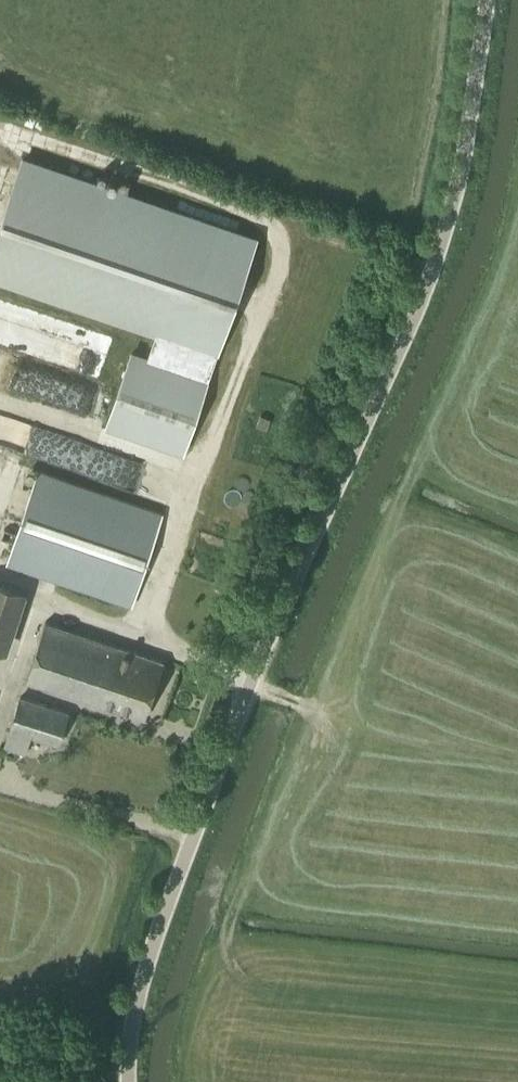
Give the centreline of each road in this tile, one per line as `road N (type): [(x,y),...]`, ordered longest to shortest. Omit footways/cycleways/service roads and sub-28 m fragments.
road 1 (unclassified): [(129,1081),(146,967),(196,828),(297,571),(439,252),(488,0)]
road 2 (track): [(251,687),(155,637),(146,616),(279,272),(277,234),(270,222),(48,138),(21,135),(0,146)]

